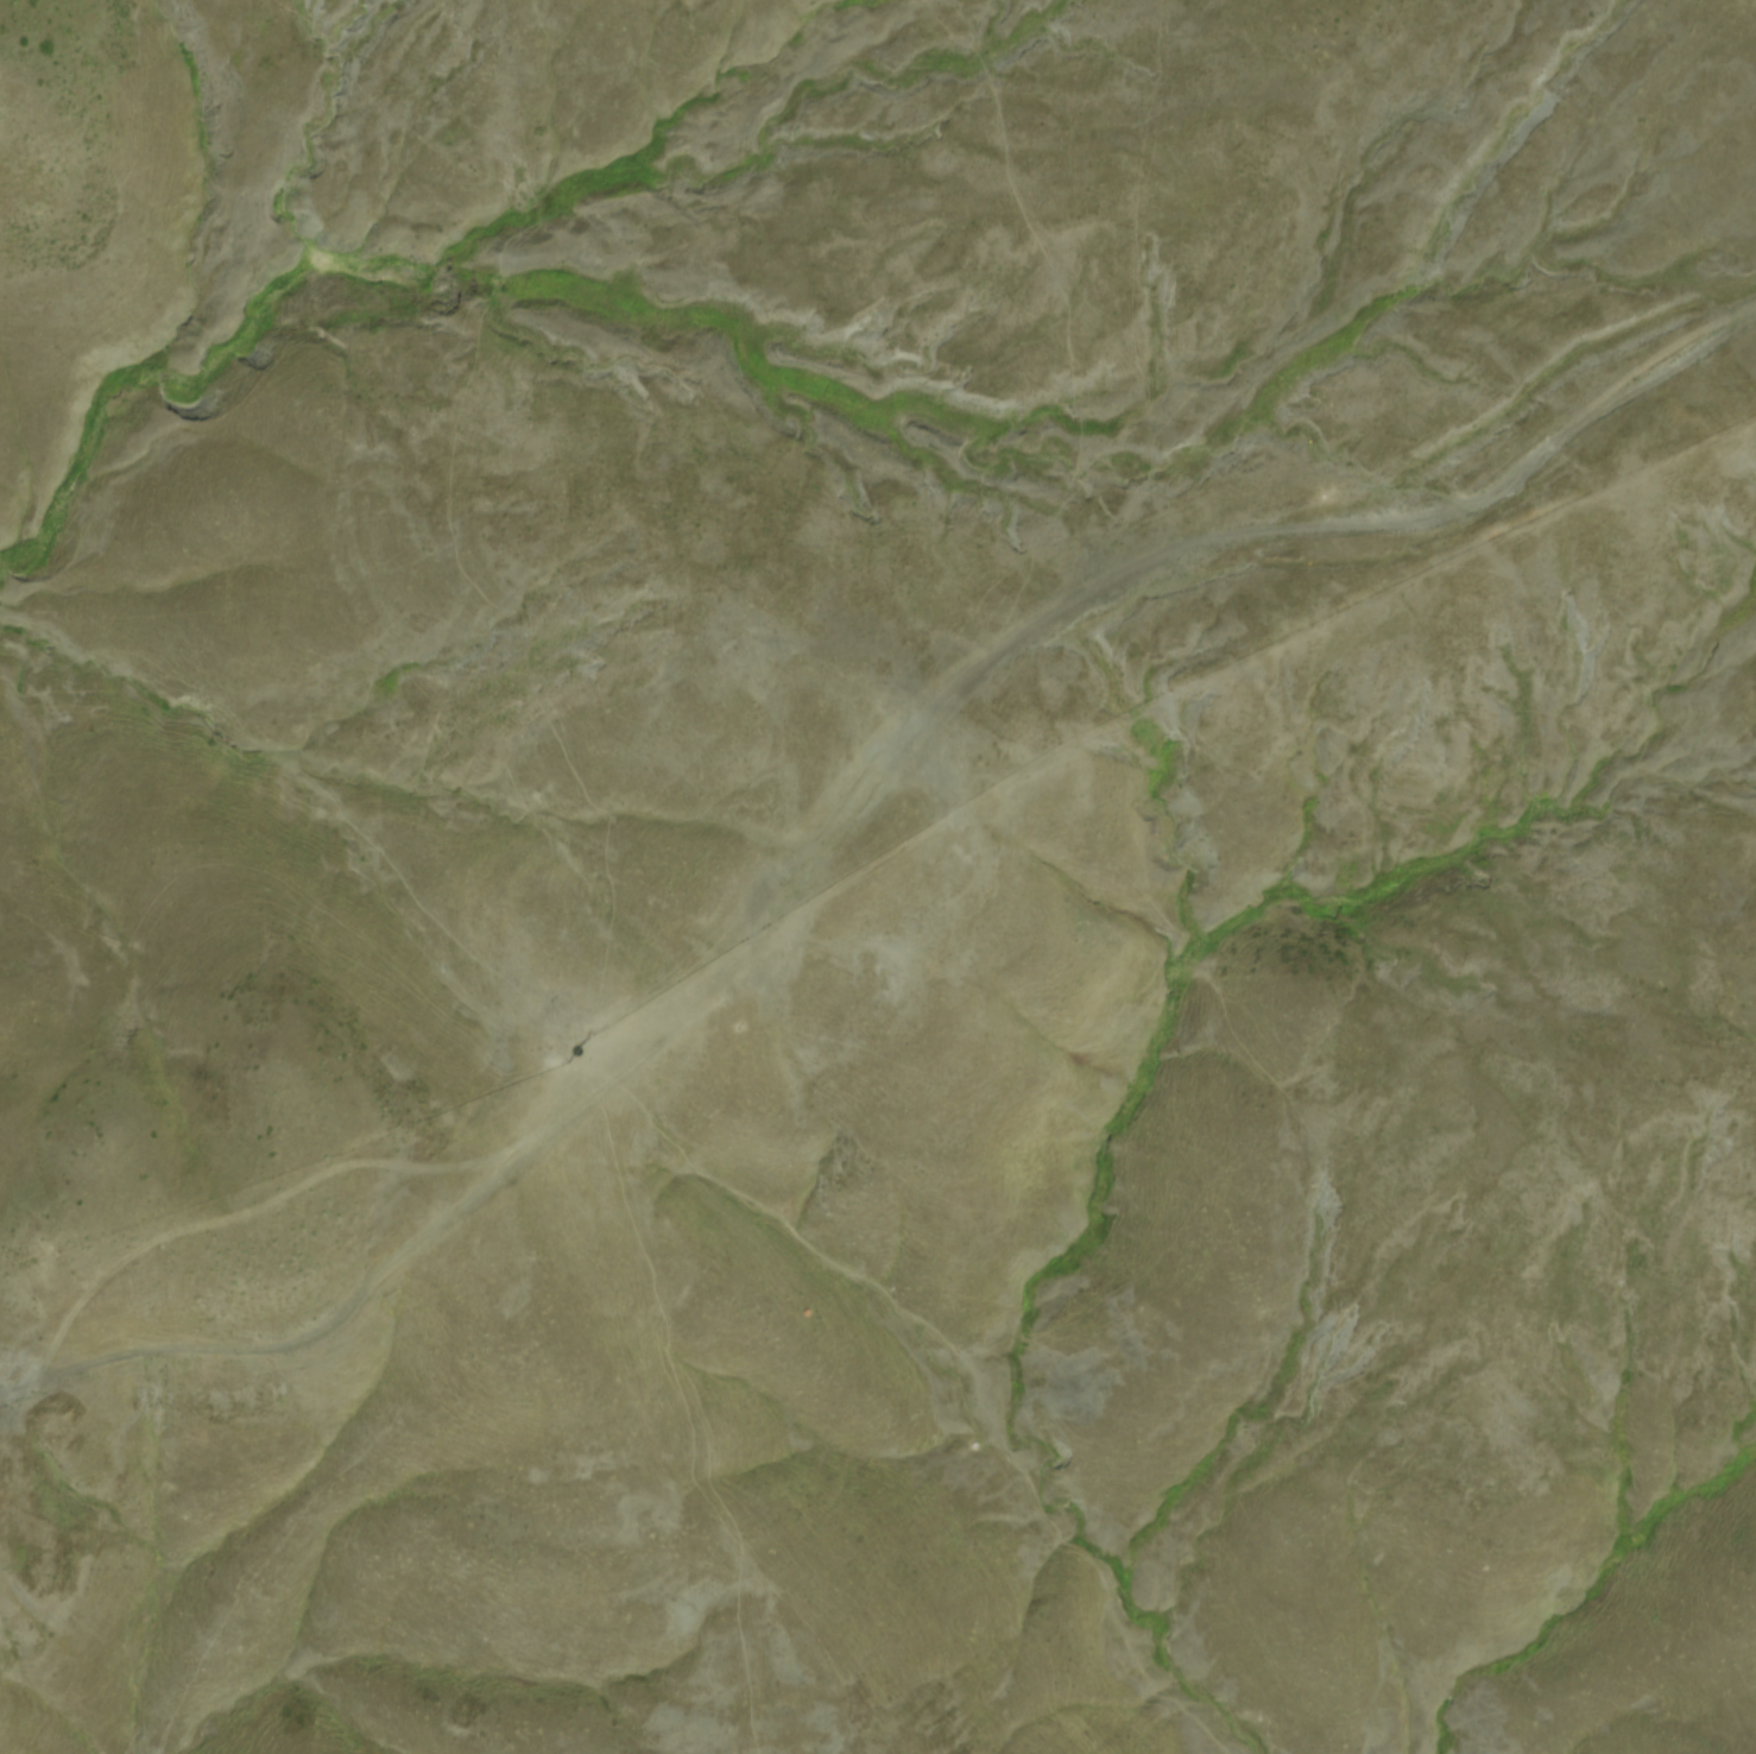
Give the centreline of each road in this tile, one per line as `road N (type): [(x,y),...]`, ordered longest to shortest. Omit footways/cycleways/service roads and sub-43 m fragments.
road 1 (residential): [(0,1343),(86,1264),(617,1043),(936,694),(1755,325)]

